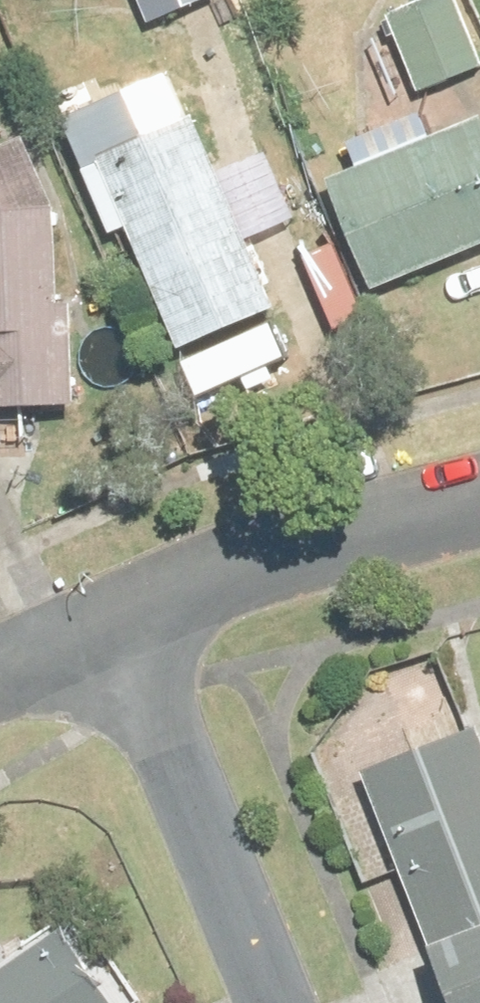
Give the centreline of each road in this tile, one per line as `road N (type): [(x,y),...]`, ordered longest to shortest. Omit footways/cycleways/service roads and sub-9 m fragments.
road 1 (residential): [(274,1002),(104,637)]
road 2 (residential): [(104,637),(221,586),(479,516)]

